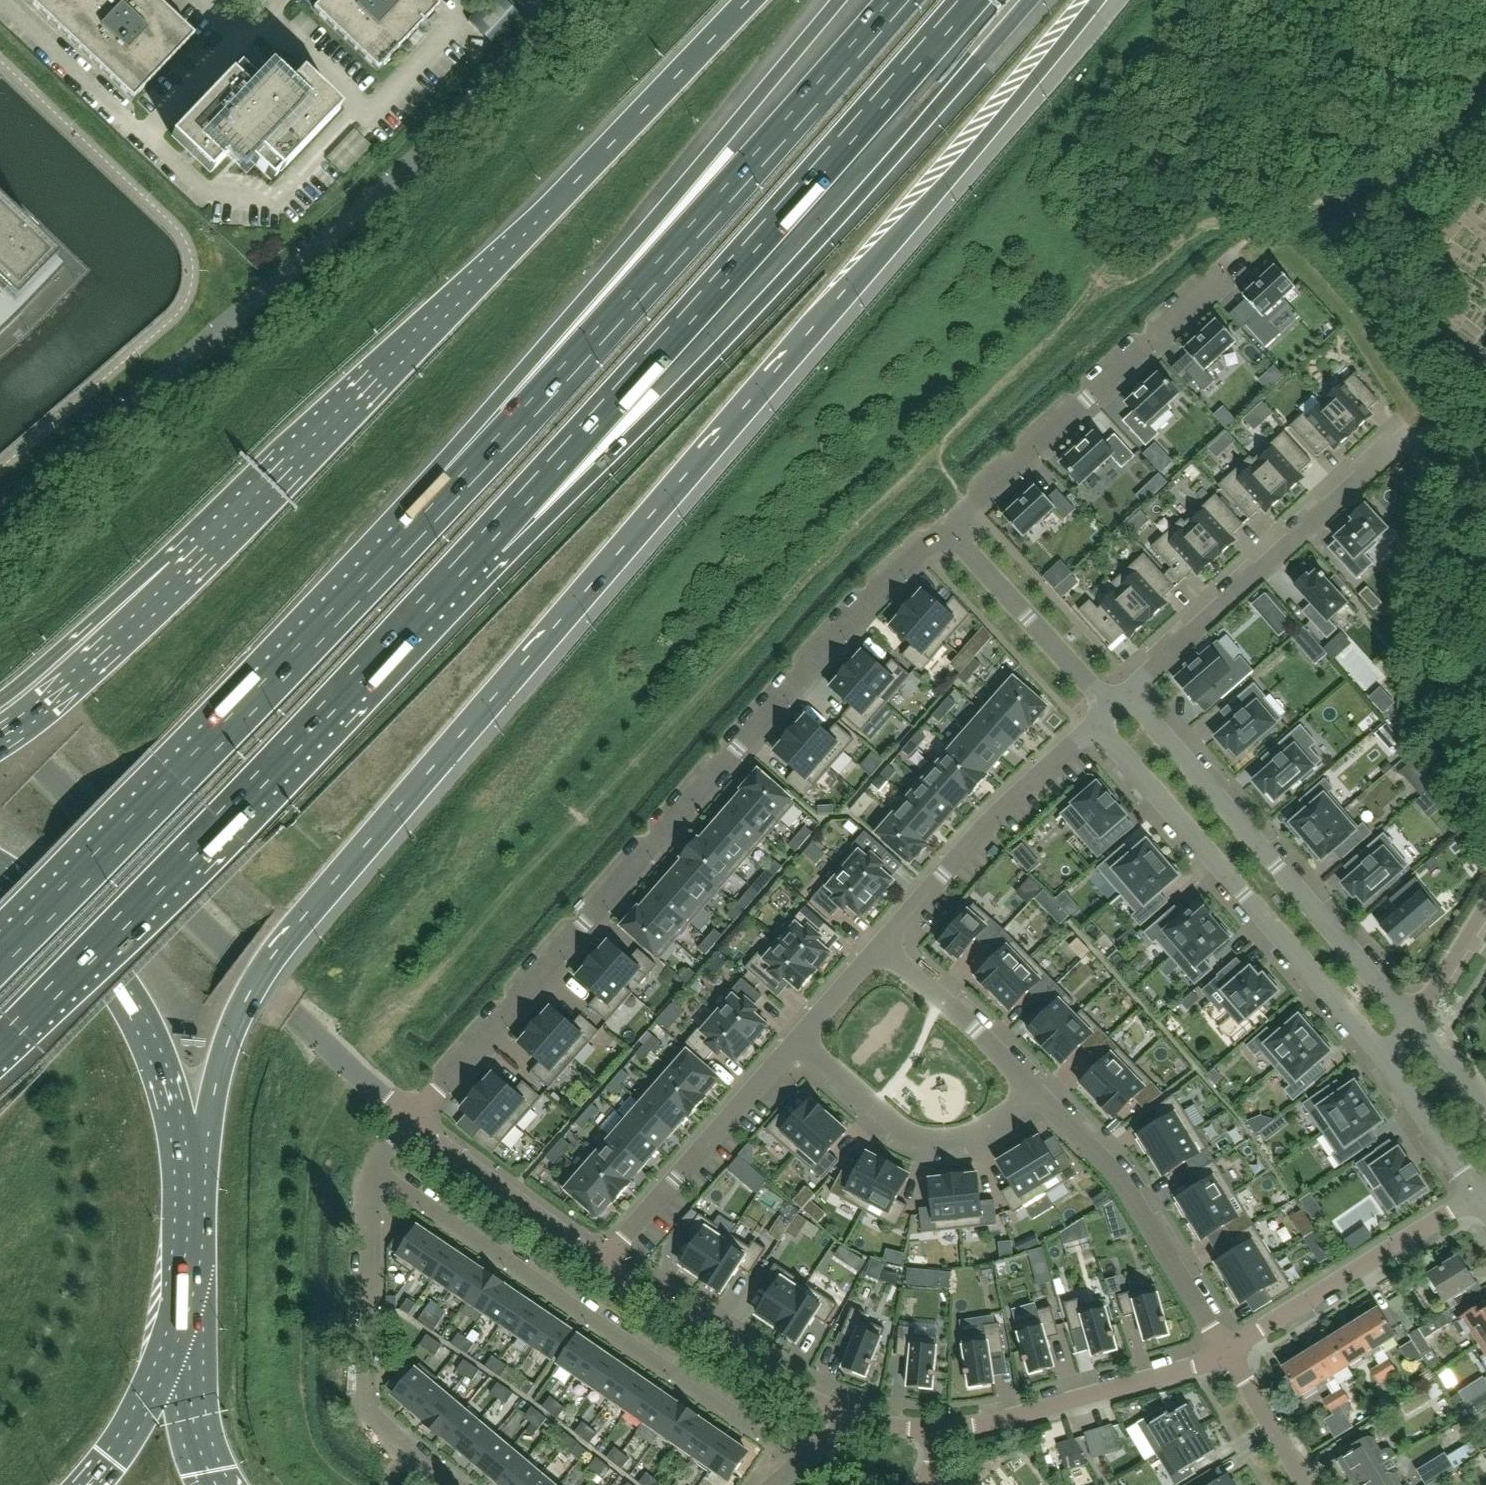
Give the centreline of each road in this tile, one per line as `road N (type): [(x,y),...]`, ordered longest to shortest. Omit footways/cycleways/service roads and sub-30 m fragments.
road 1 (motorway): [(189,1149),(245,995),(279,943),(1092,0)]
road 2 (motorway): [(749,0),(177,574)]
road 3 (residential): [(947,526),(880,587),(408,1122)]
road 4 (motorway): [(464,564),(657,413),(1027,0)]
road 5 (motorway): [(464,564),(647,371),(975,0)]
road 6 (motorway): [(0,1044),(464,564)]
road 7 (motorway): [(893,0),(447,489)]
road 8 (motorway): [(447,489),(0,951)]
road 9 (motorway): [(842,0),(447,489)]
road 10 (residential): [(806,1458),(375,1170)]
road 11 (residential): [(1091,725),(1388,1064)]
road 12 (residential): [(1414,1022),(1127,691)]
road 13 (unclassified): [(286,1010),(0,722)]
road 14 (residential): [(850,1409),(920,1424),(976,1423),(1227,1354)]
road 15 (residential): [(1229,269),(947,526)]
road 16 (residential): [(1402,440),(1127,691)]
road 17 (residential): [(453,1484),(366,1412),(375,1170)]
road 18 (primary): [(189,1149),(174,1085),(113,971),(70,922),(0,869)]
road 19 (residential): [(1227,1354),(1120,1177),(1038,1091)]
road 20 (residential): [(1091,725),(881,944)]
road 21 (residential): [(1227,1354),(1481,1200)]
road 22 (residential): [(799,1037),(601,1256)]
road 23 (residential): [(601,1256),(758,1365),(850,1409)]
road 24 (residential): [(1038,1091),(989,1126),(923,1133),(874,1104),(799,1037)]
road 25 (residential): [(1110,707),(947,526)]
road 26 (motorway): [(177,574),(0,738)]
road 27 (residential): [(408,1122),(601,1256)]
road 28 (motorway): [(177,574),(55,653),(0,700)]
road 29 (residential): [(1038,1091),(881,944)]
road 30 (primary): [(91,1484),(139,1417),(183,1312)]
road 31 (primary): [(217,1484),(200,1436),(183,1312)]
road 32 (residential): [(286,1010),(408,1122)]
road 33 (residential): [(1388,1064),(1481,1200)]
road 34 (primary): [(183,1312),(194,1231),(189,1149)]
road 35 (residential): [(1306,1484),(1227,1354)]
road 36 (residential): [(1414,1022),(1485,904)]
road 37 (residential): [(1485,1124),(1414,1022)]
road 38 (residential): [(881,944),(799,1037)]

